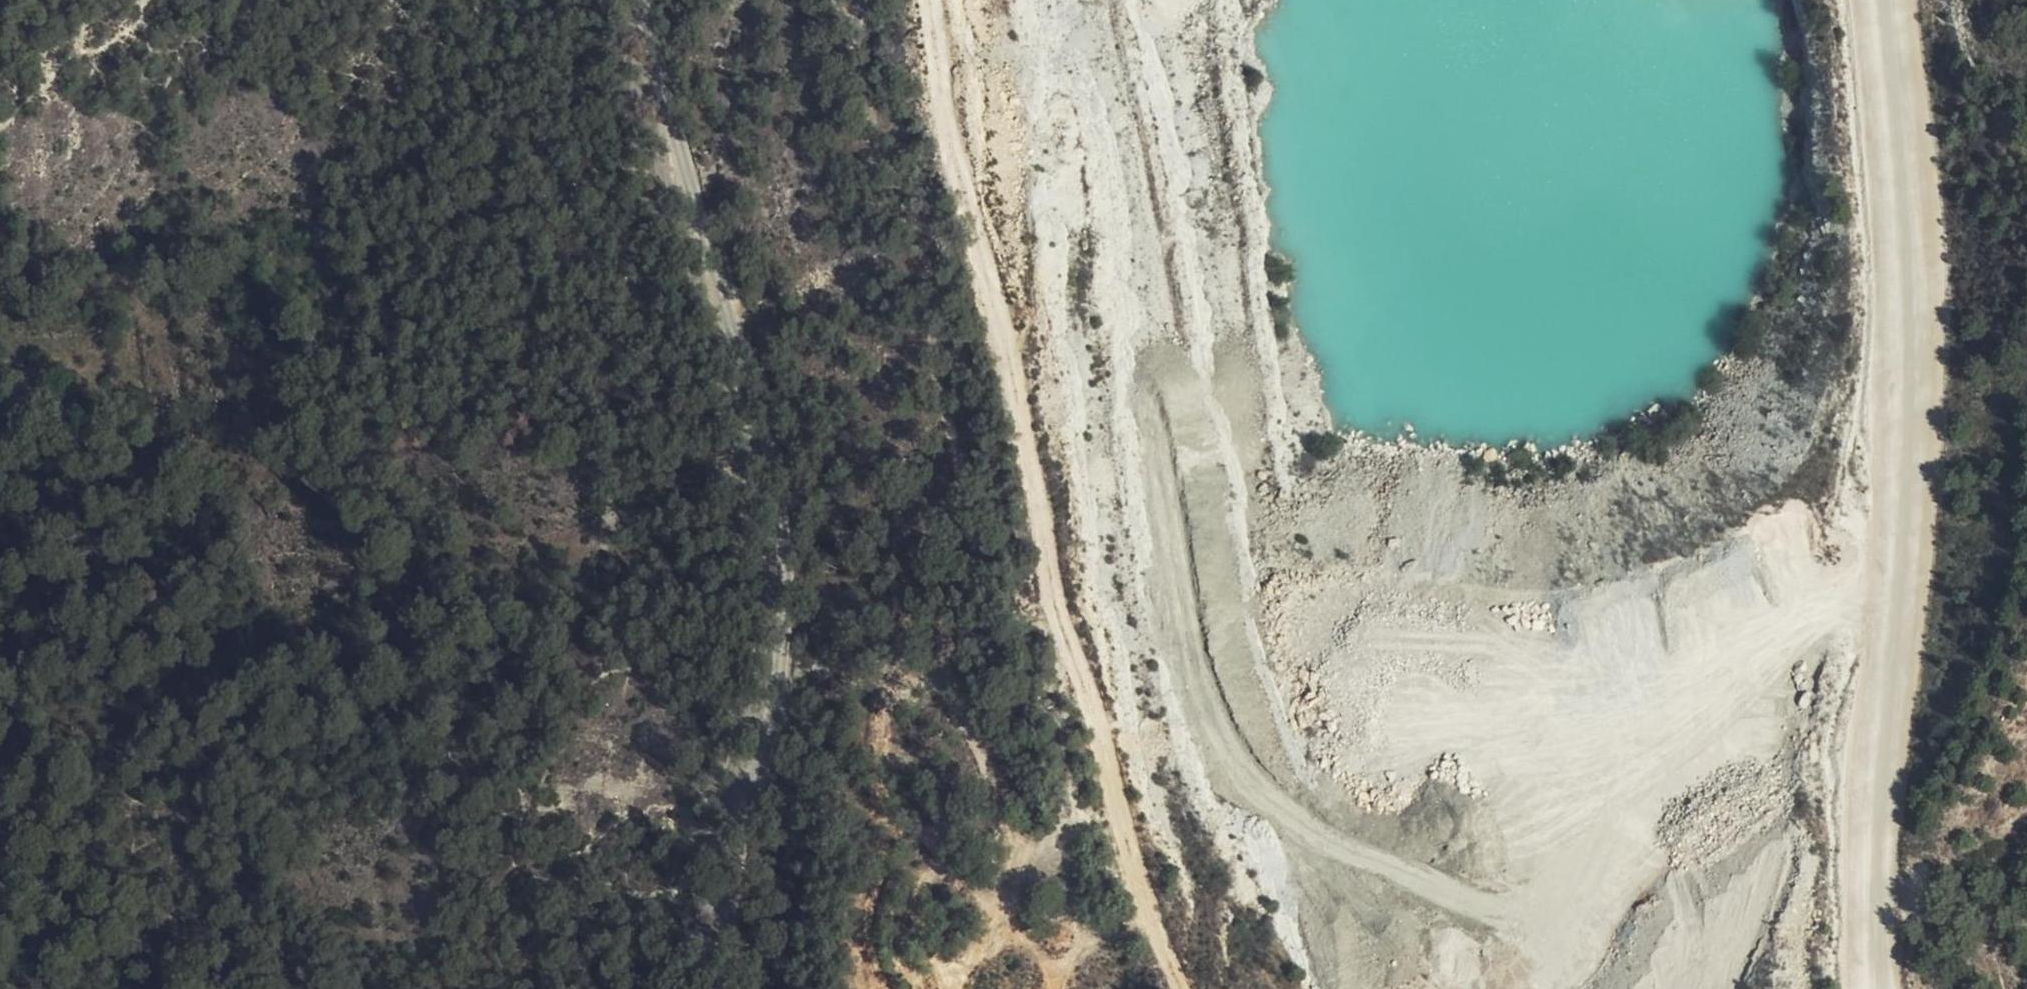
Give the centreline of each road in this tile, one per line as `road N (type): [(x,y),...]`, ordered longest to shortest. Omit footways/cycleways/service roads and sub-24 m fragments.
road 1 (unclassified): [(635,0),(754,402),(789,577),(780,698),(740,819),(719,988)]

